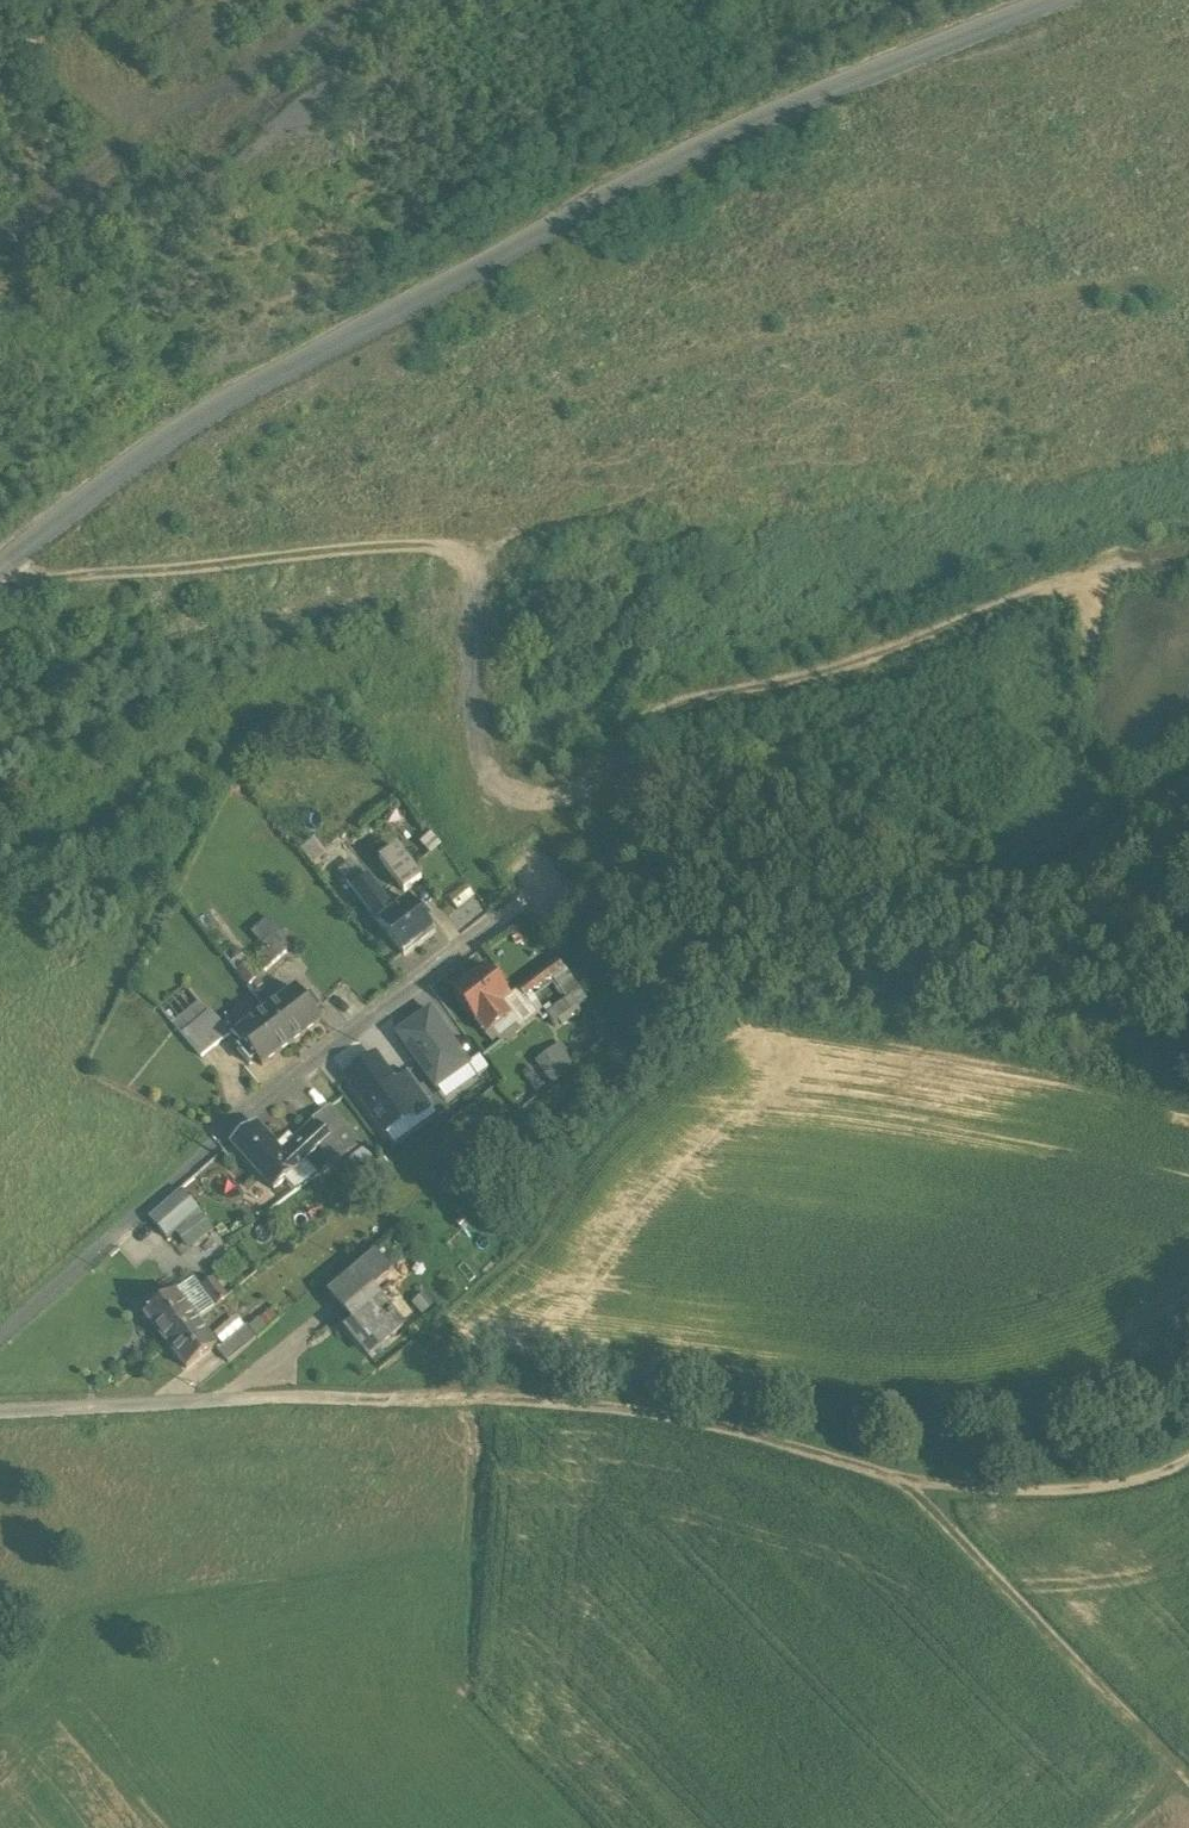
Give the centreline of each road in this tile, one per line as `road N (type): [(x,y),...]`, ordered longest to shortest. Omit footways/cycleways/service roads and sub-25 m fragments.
road 1 (unclassified): [(0,573),(178,439),(496,264),(652,186),(1107,0)]
road 2 (track): [(1188,1483),(1085,1506),(979,1499),(689,1428),(417,1400)]
road 3 (unclassified): [(0,1338),(257,1107),(545,886),(524,856)]
road 4 (track): [(1188,555),(915,633),(717,706),(620,747),(583,798)]
road 5 (track): [(583,798),(722,792),(848,837),(930,890),(1066,866),(1188,795)]
road 6 (track): [(1,572),(29,583),(138,577),(451,506)]
road 7 (residential): [(417,1400),(156,1400),(0,1411)]
road 8 (track): [(1188,1777),(927,1503),(927,1490)]

